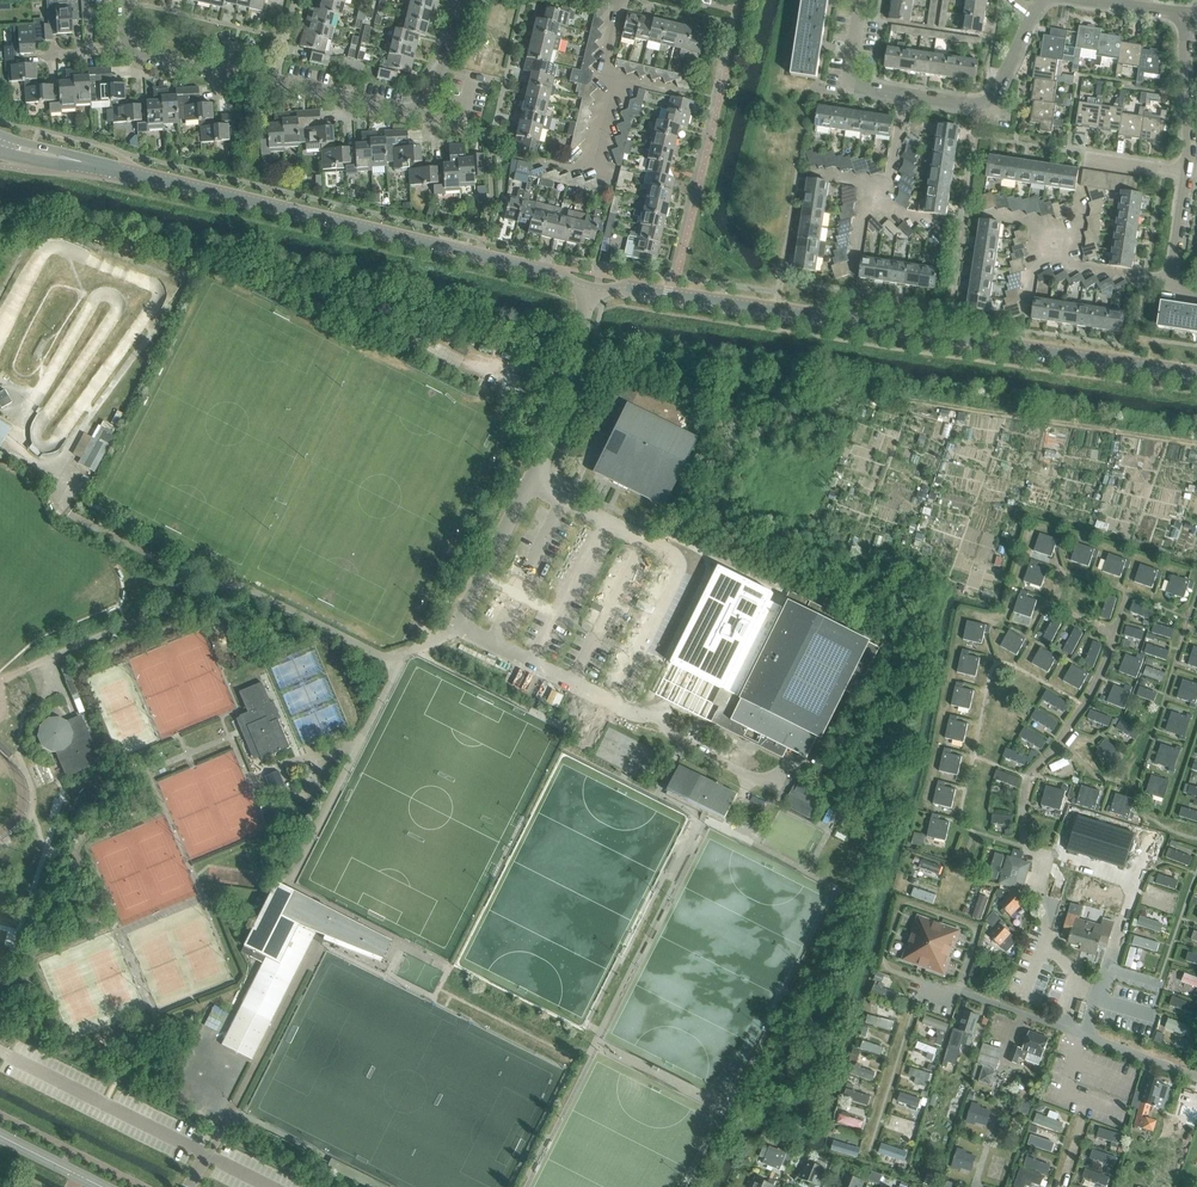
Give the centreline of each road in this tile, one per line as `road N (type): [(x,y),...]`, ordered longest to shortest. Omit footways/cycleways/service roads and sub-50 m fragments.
road 1 (tertiary): [(1196,375),(636,288),(591,289)]
road 2 (tertiary): [(591,289),(0,142)]
road 3 (unclassified): [(457,627),(640,714),(675,701),(718,601),(708,574),(529,484)]
road 4 (unclassified): [(457,627),(397,663),(241,585),(188,572),(69,514)]
road 5 (residential): [(412,115),(140,55),(130,42),(128,0)]
road 6 (residential): [(1031,17),(993,102),(978,109),(846,89),(860,0)]
road 7 (residential): [(1196,1077),(919,982)]
road 8 (unclassified): [(529,484),(565,401),(591,289)]
road 9 (residential): [(616,0),(604,65),(614,84),(595,166)]
road 10 (track): [(571,380),(416,338)]
road 11 (unclassified): [(457,627),(529,484)]
road 12 (residential): [(1191,15),(1186,175)]
road 13 (residential): [(412,115),(438,86),(463,0)]

